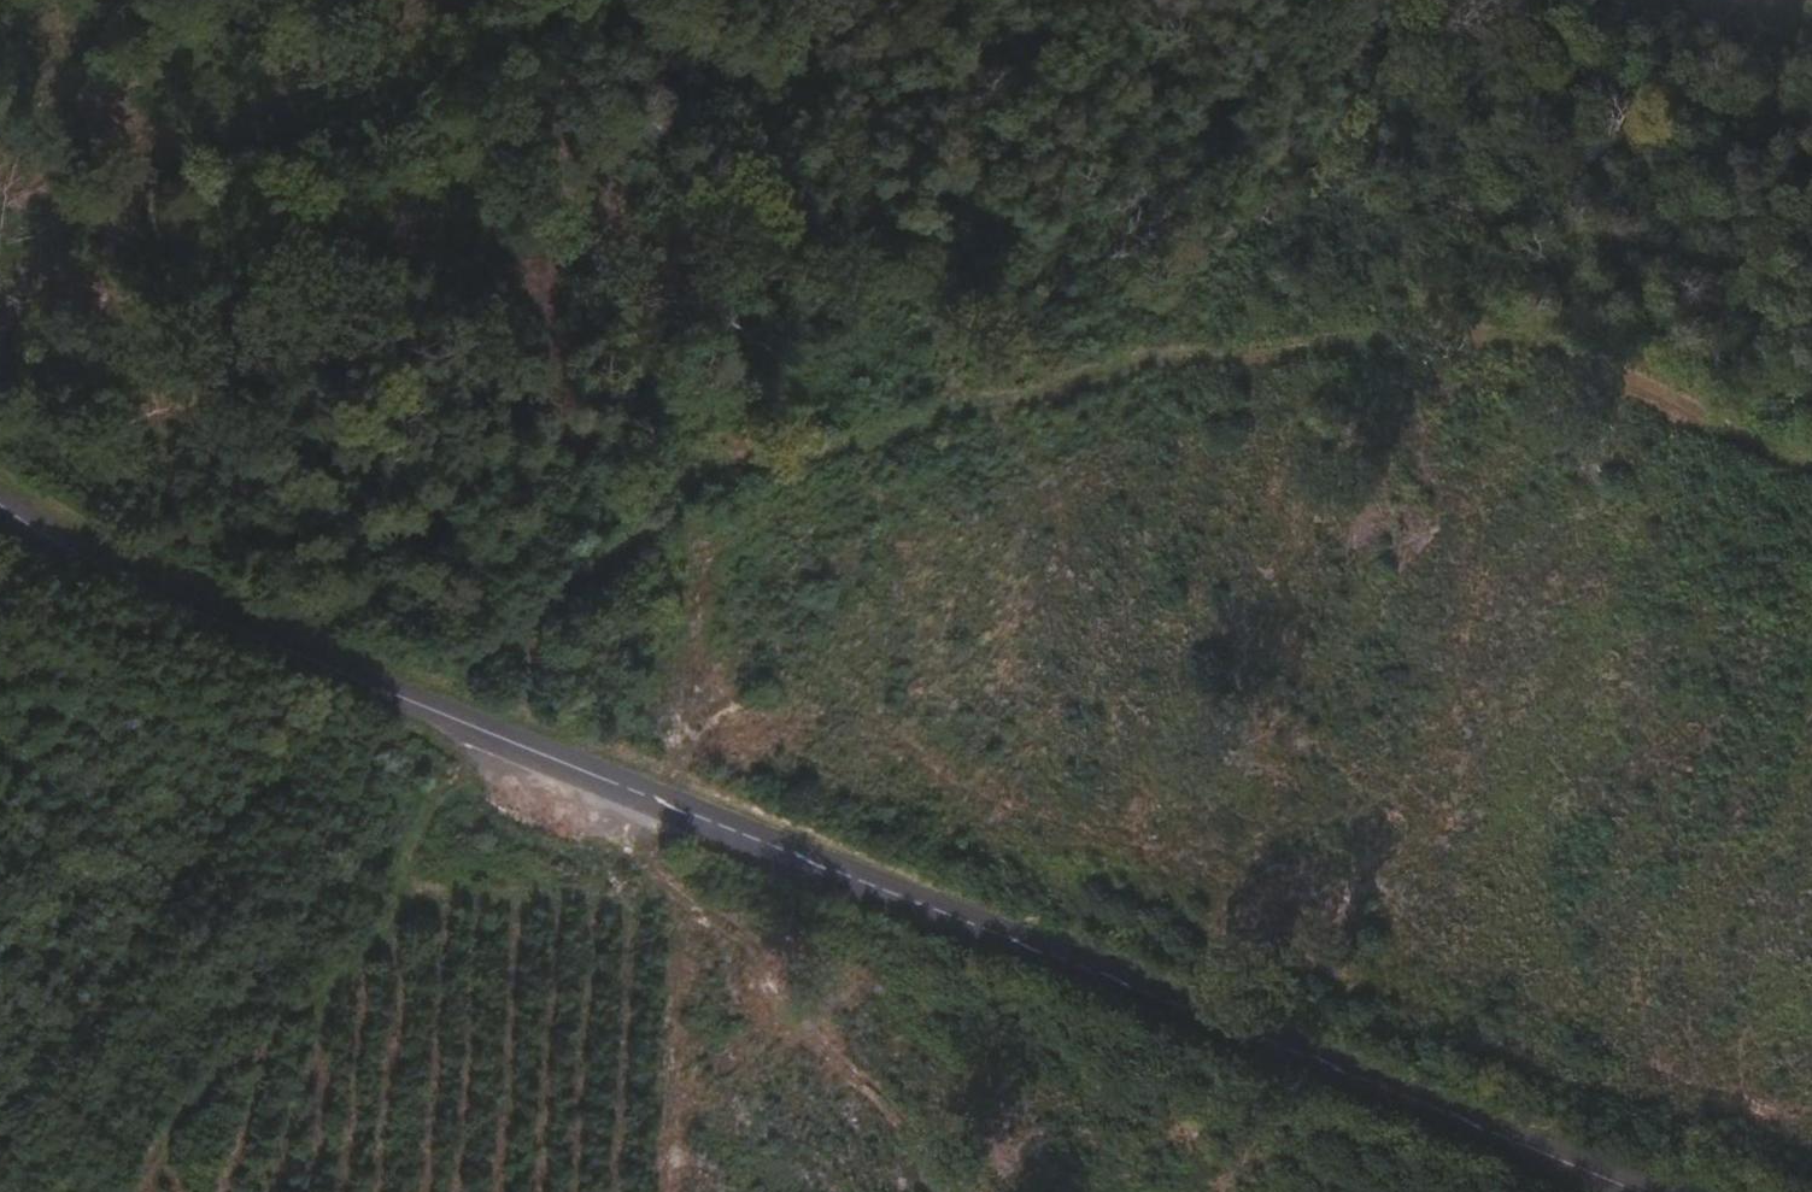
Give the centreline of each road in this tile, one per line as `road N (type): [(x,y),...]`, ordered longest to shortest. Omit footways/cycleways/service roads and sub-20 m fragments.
road 1 (tertiary): [(1614,1191),(923,903),(472,729),(0,504)]

